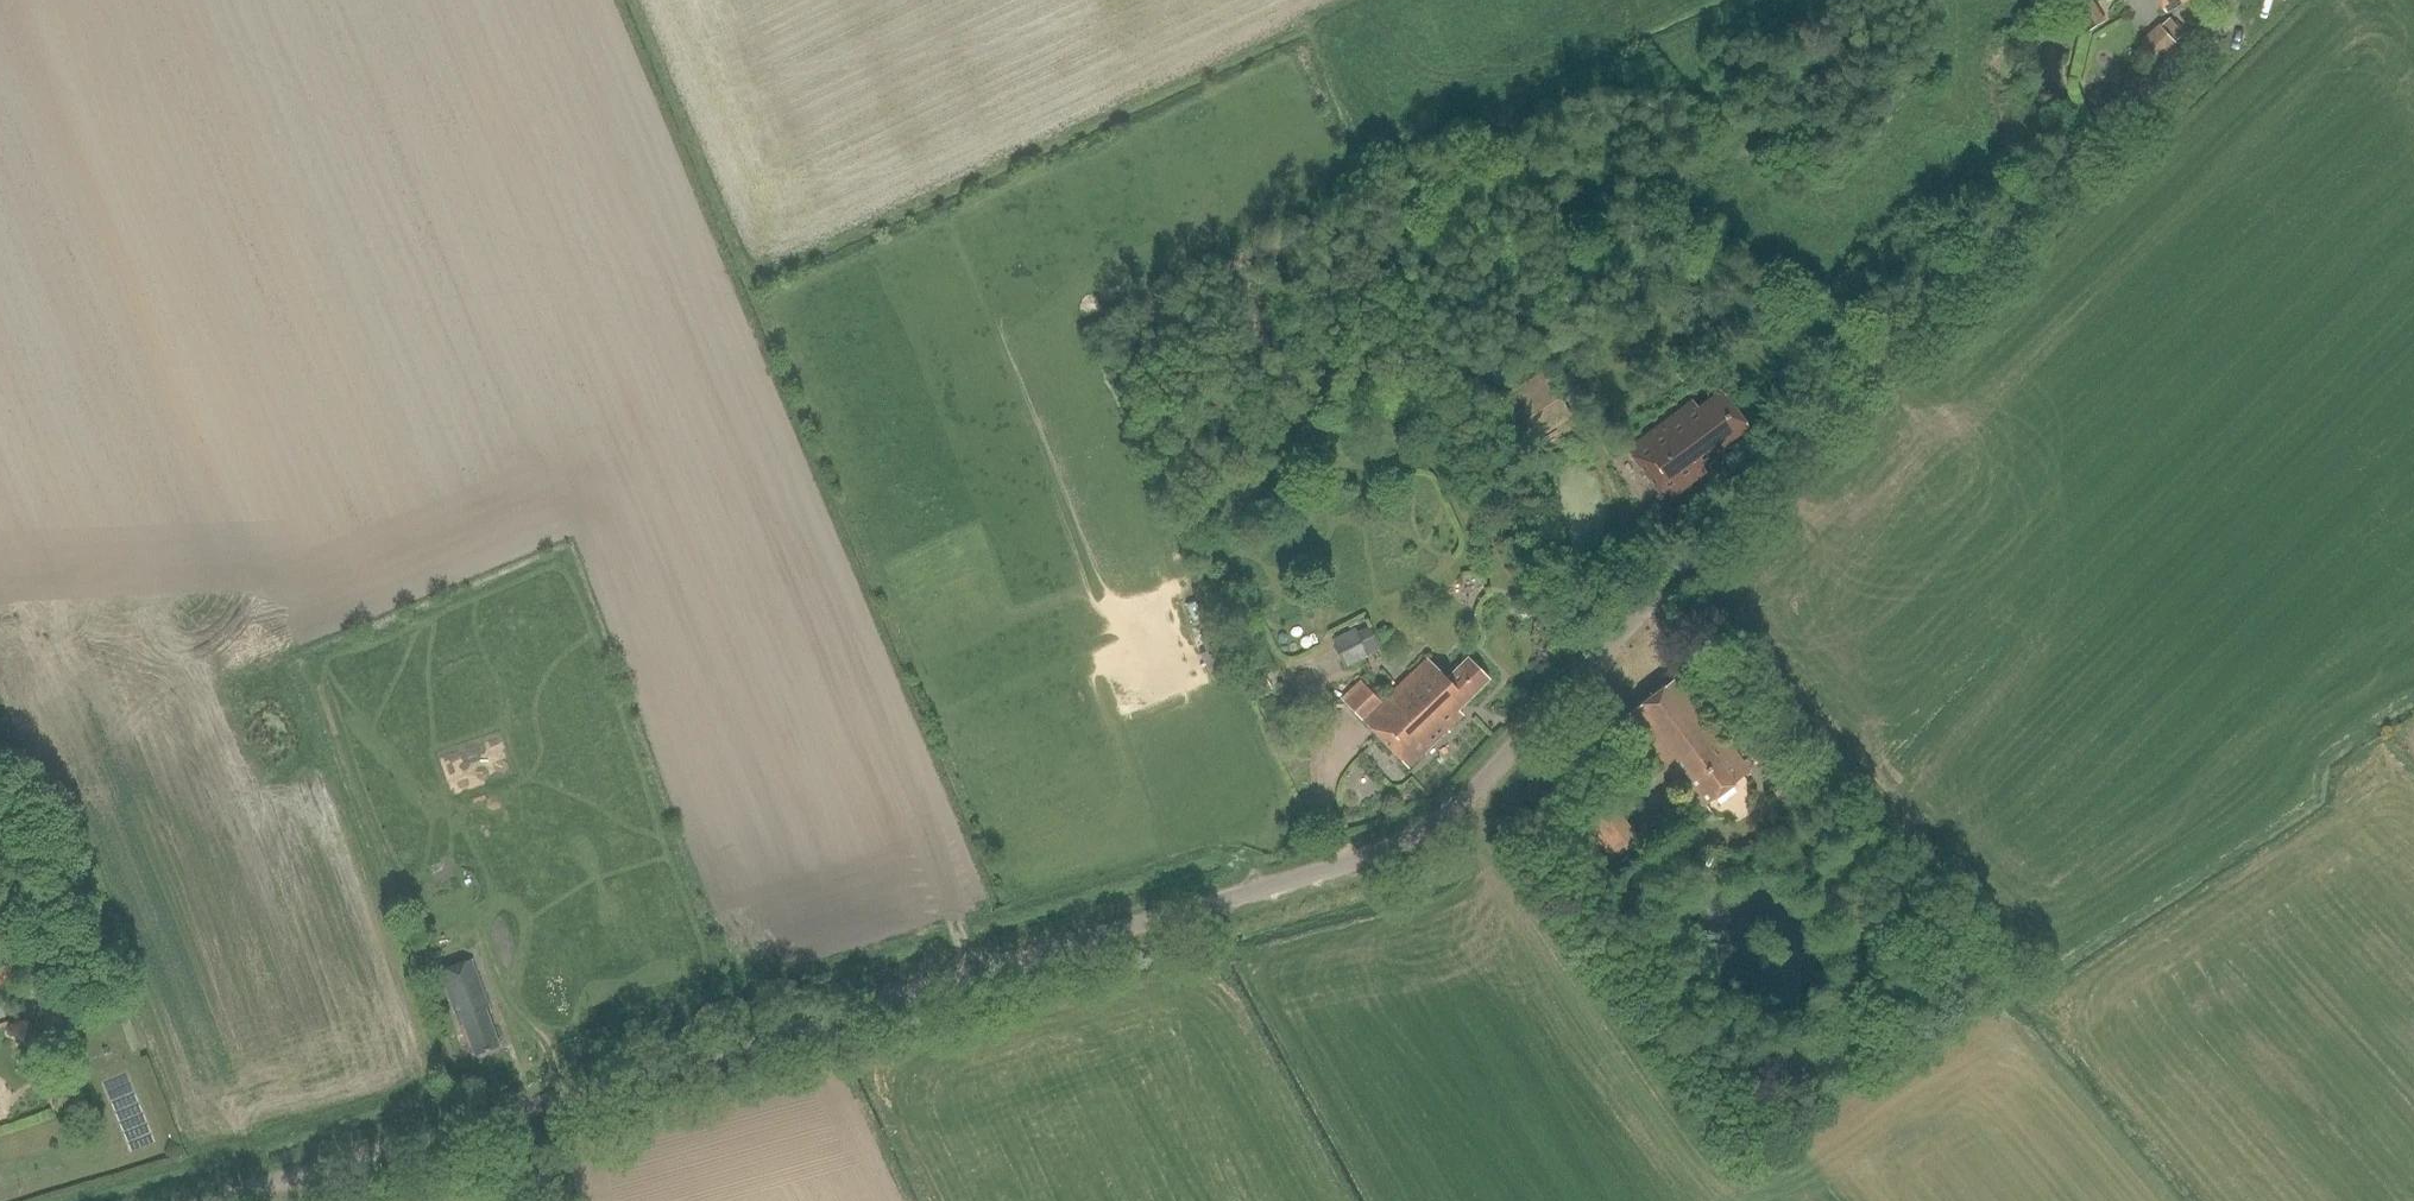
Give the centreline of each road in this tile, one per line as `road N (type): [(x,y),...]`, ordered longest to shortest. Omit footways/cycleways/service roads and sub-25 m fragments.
road 1 (unclassified): [(211,1200),(1297,880),(1387,848),(1458,807),(1887,345),(2245,0)]

